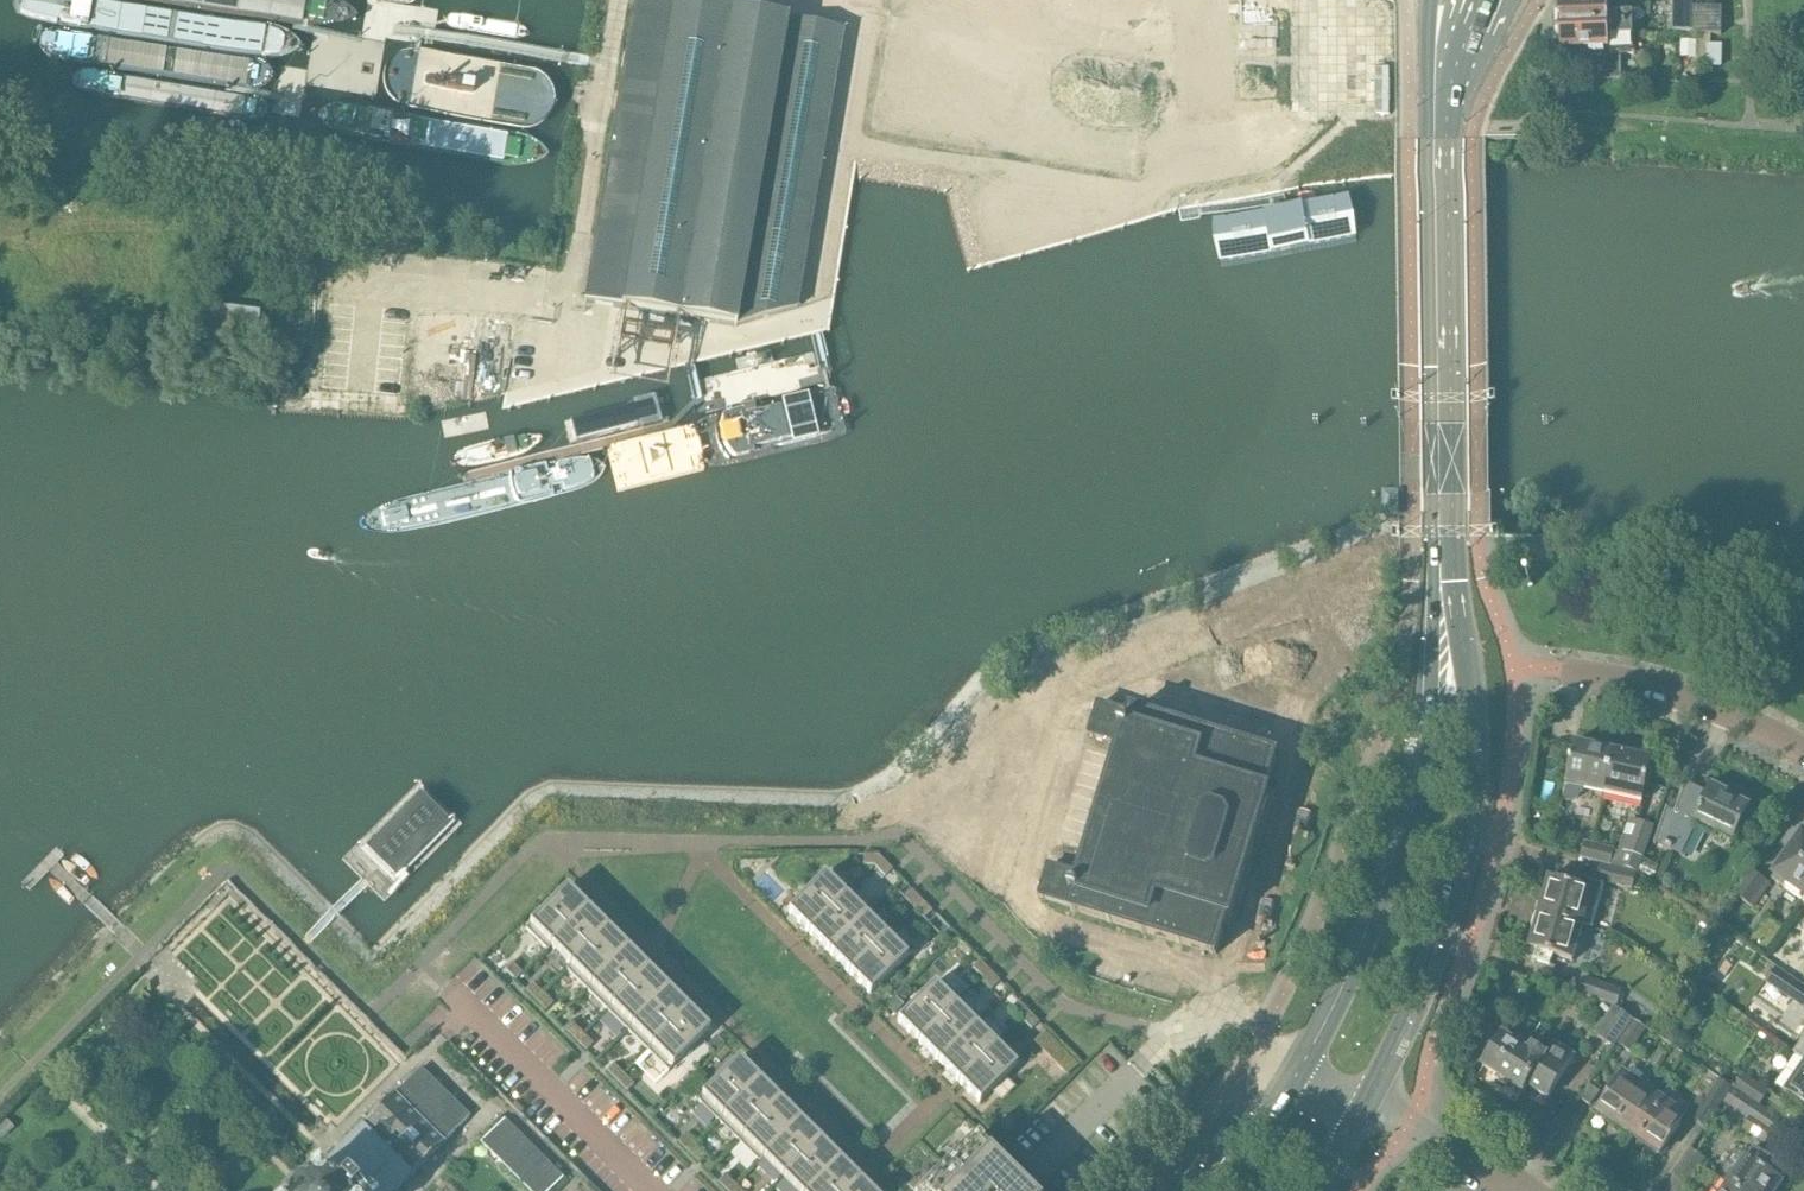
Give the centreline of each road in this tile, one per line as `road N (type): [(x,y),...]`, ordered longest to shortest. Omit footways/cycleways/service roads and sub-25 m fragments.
road 1 (residential): [(871,0),(818,306),(690,347),(367,321)]
road 2 (residential): [(615,0),(567,296),(373,273),(367,321)]
road 3 (secondary): [(1365,1108),(1406,1034),(1464,859),(1471,703),(1448,588)]
road 4 (secondary): [(1448,588),(1409,797),(1382,890),(1297,1070)]
road 5 (secondary): [(1448,588),(1443,117)]
road 6 (residential): [(367,321),(0,257)]
road 7 (unknown): [(849,141),(1150,193)]
road 8 (unclassified): [(1803,752),(1700,697),(1562,671)]
road 9 (secondary): [(1297,1070),(1218,1190)]
road 10 (residential): [(1512,1190),(1409,1120)]

